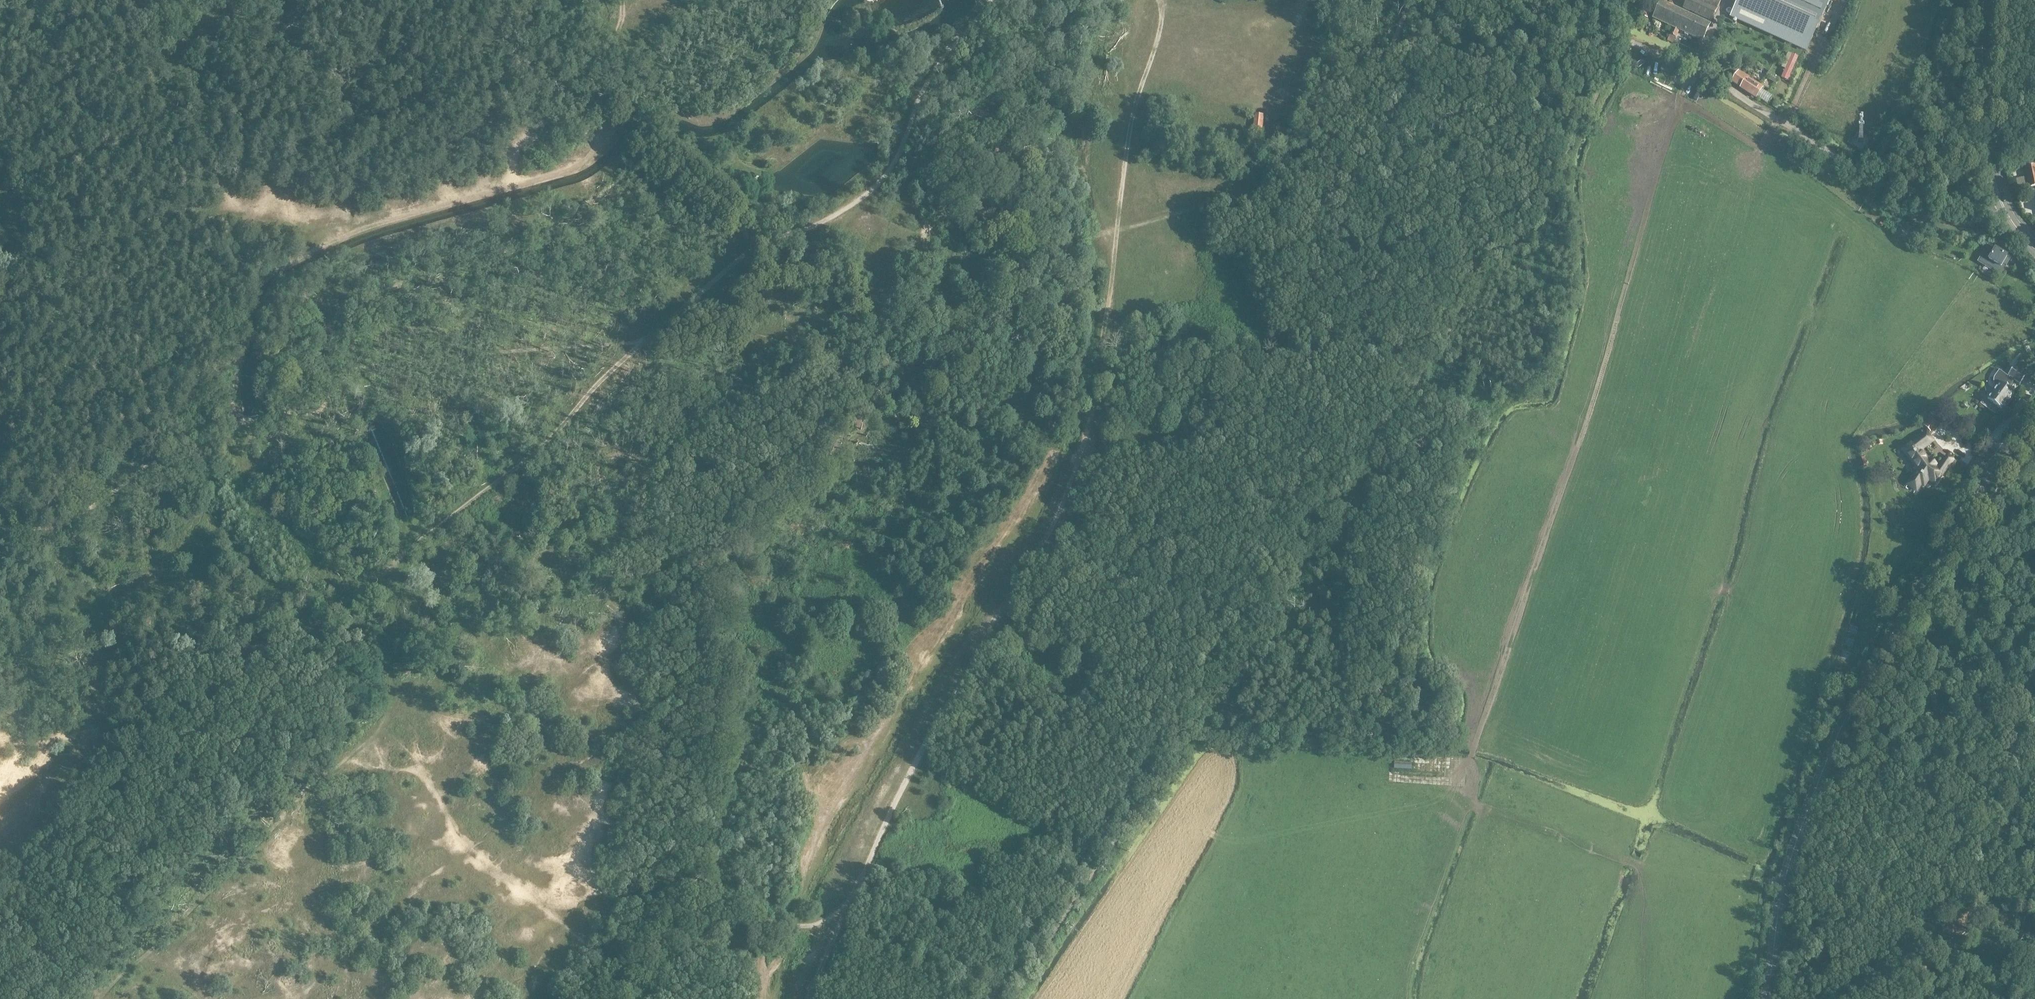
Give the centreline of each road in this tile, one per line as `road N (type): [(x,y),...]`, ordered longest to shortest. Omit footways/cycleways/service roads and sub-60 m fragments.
road 1 (track): [(681,926),(740,917),(802,925),(845,905),(978,661),(1262,416),(1288,360),(1298,280),(1411,0)]
road 2 (track): [(0,899),(258,666),(530,457),(646,340)]
road 3 (track): [(1472,761),(1581,445),(1660,160),(1697,66)]
road 4 (track): [(1163,9),(1131,122),(1084,442),(1056,518),(961,684)]
road 5 (secondary): [(1765,998),(1783,886),(1837,736),(1909,605),(2034,411)]
road 6 (track): [(232,419),(251,305),(274,271),(345,234),(578,168),(617,125)]
road 7 (track): [(1573,0),(1603,28),(1697,66),(1891,191),(1947,199)]
road 8 (track): [(1472,761),(1461,801),(1647,866),(1783,886)]
road 9 (track): [(991,0),(939,62),(899,157),(878,184),(809,227),(757,243)]
road 10 (secondary): [(2034,249),(2006,214),(1992,169),(1984,0)]
road 11 (track): [(757,243),(646,340)]
road 12 (track): [(617,125),(603,107),(595,69),(622,23),(623,0)]

